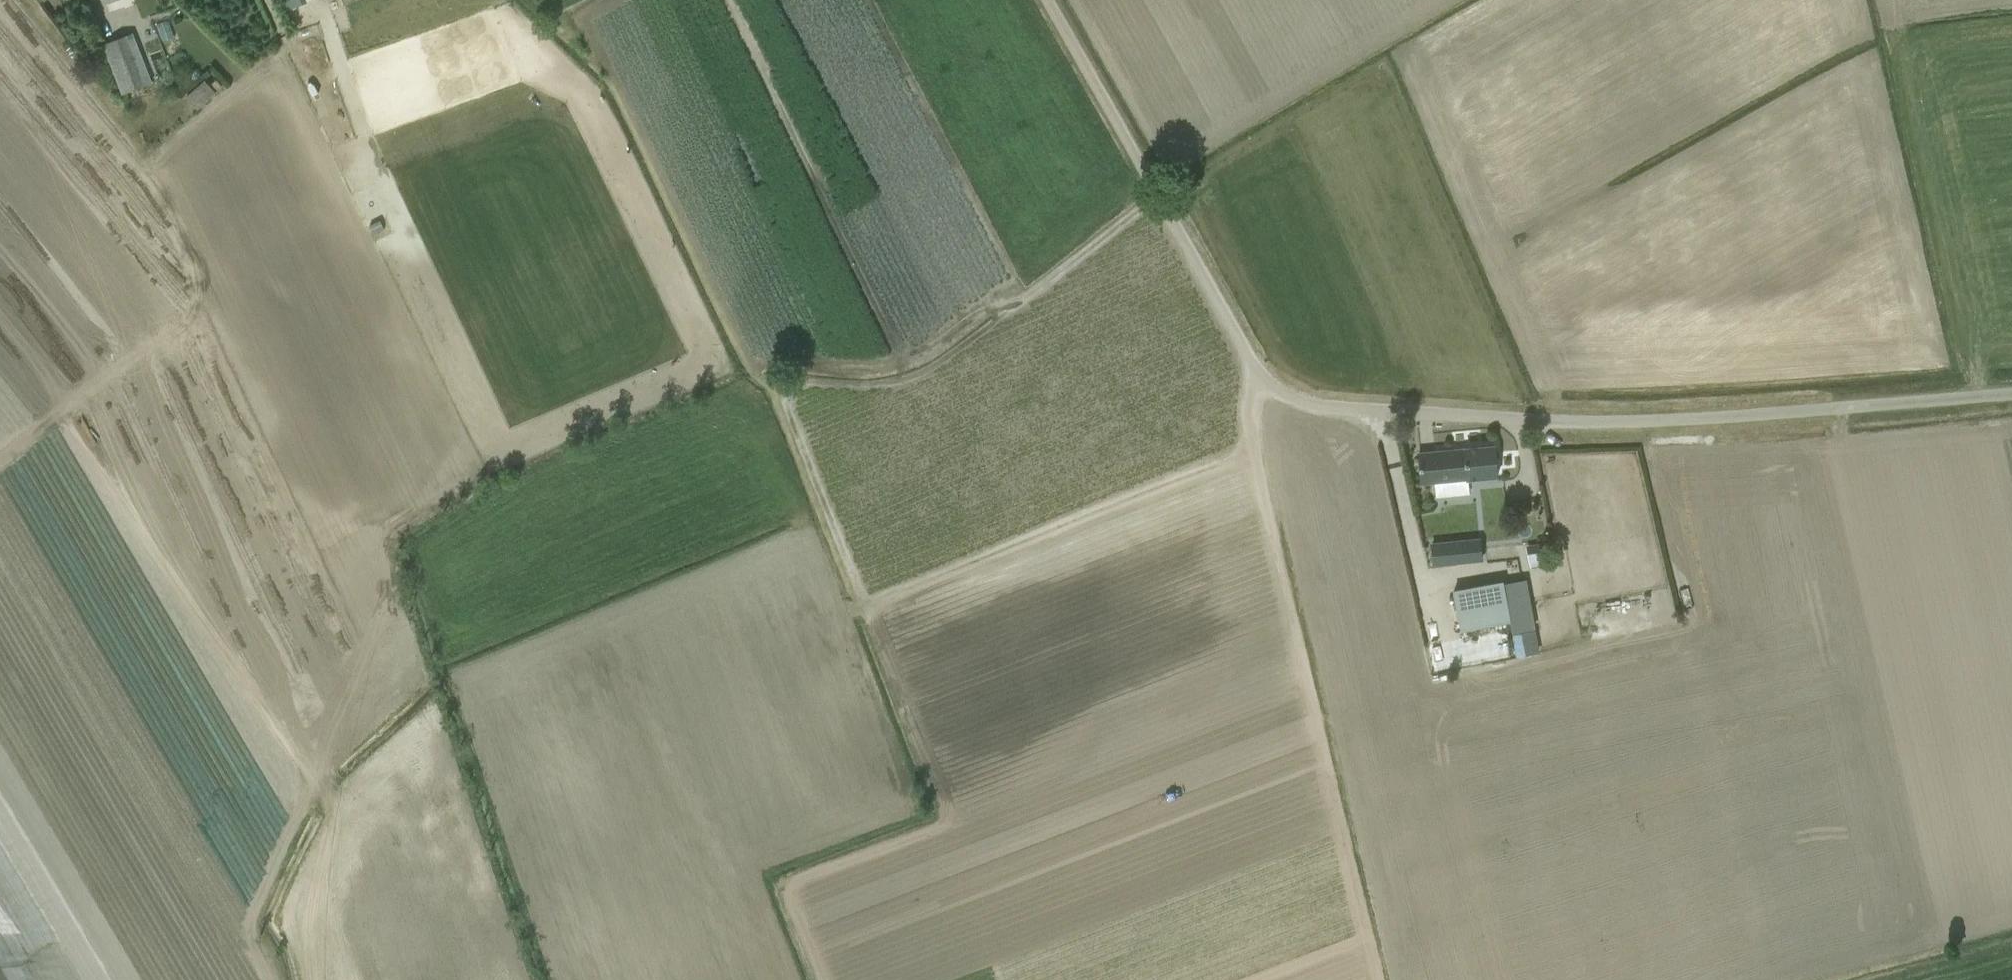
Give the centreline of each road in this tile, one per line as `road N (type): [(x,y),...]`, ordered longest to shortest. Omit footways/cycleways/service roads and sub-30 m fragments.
road 1 (unclassified): [(1534,404),(1259,397),(1180,223),(1049,0)]
road 2 (track): [(1534,404),(1635,407),(2011,383)]

